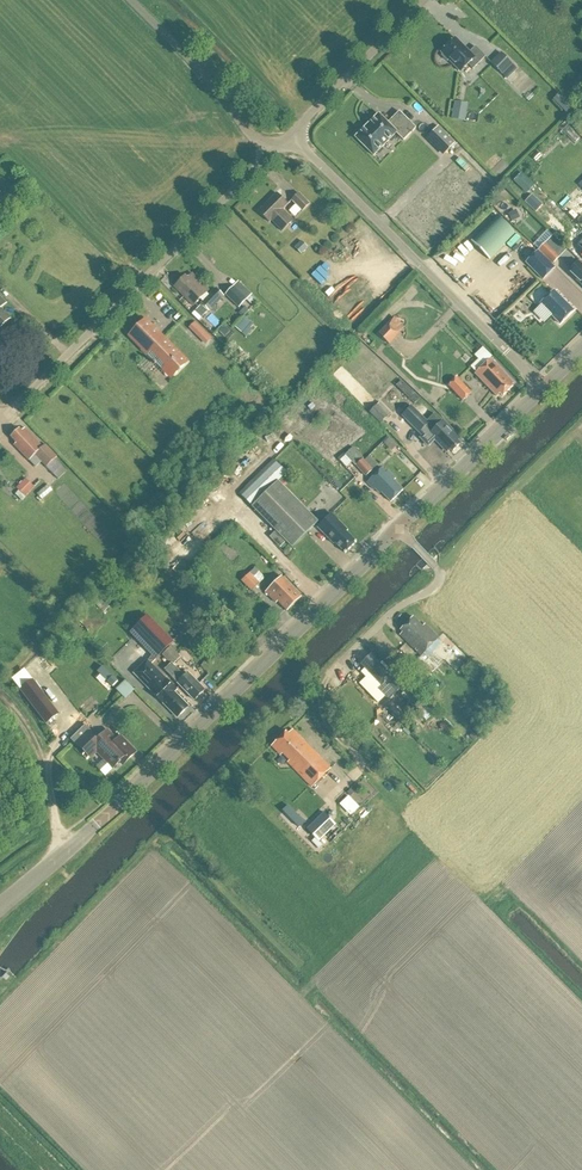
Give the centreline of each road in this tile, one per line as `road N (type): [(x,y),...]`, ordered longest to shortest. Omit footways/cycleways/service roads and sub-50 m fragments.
road 1 (tertiary): [(0,909),(398,528)]
road 2 (residential): [(0,413),(275,149)]
road 3 (unclassified): [(536,385),(289,136)]
road 4 (unclassified): [(275,149),(253,136),(128,0)]
road 5 (track): [(440,575),(581,430)]
road 6 (tertiary): [(398,528),(536,385)]
road 7 (residential): [(289,136),(426,0)]
road 8 (residential): [(398,528),(440,580),(349,654)]
road 9 (track): [(64,849),(35,746),(0,702)]

